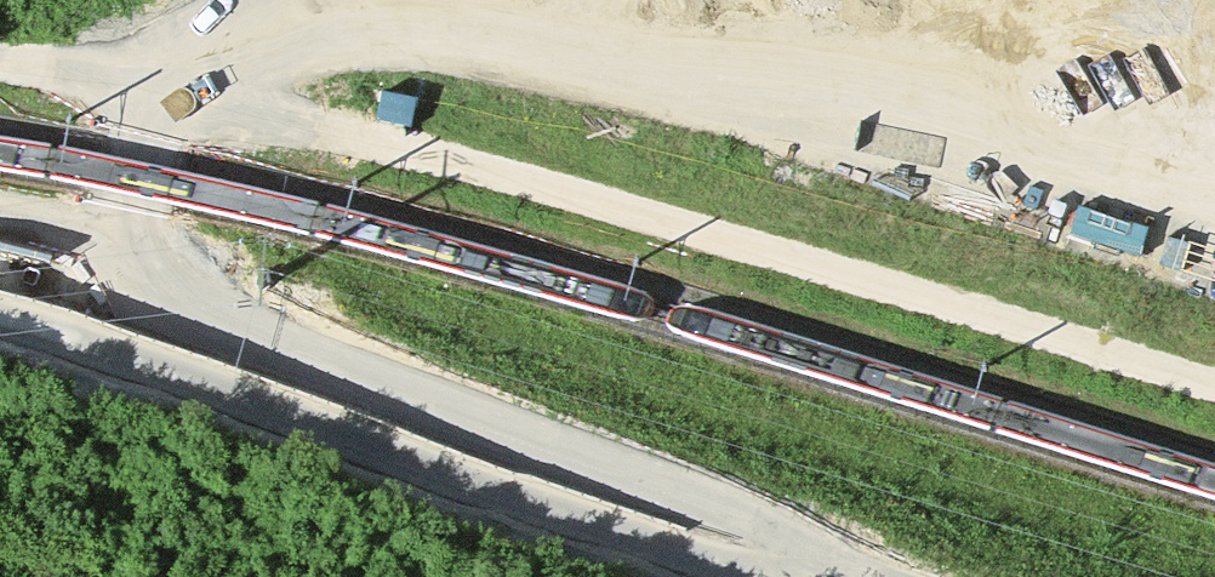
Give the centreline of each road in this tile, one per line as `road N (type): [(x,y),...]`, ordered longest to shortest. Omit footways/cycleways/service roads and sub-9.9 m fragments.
road 1 (track): [(0,67),(373,129),(866,268),(1214,379)]
road 2 (track): [(0,283),(164,330),(597,504),(858,576)]

